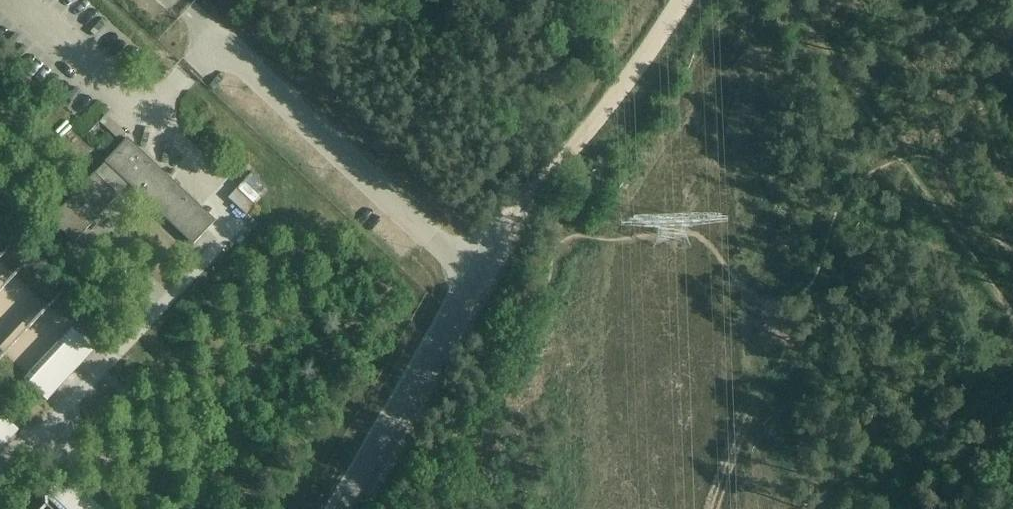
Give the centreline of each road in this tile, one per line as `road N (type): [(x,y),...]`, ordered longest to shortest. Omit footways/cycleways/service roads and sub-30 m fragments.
road 1 (track): [(1012,314),(914,157),(790,0)]
road 2 (track): [(479,277),(520,207),(599,120),(681,0)]
road 3 (unclassified): [(344,508),(479,277)]

